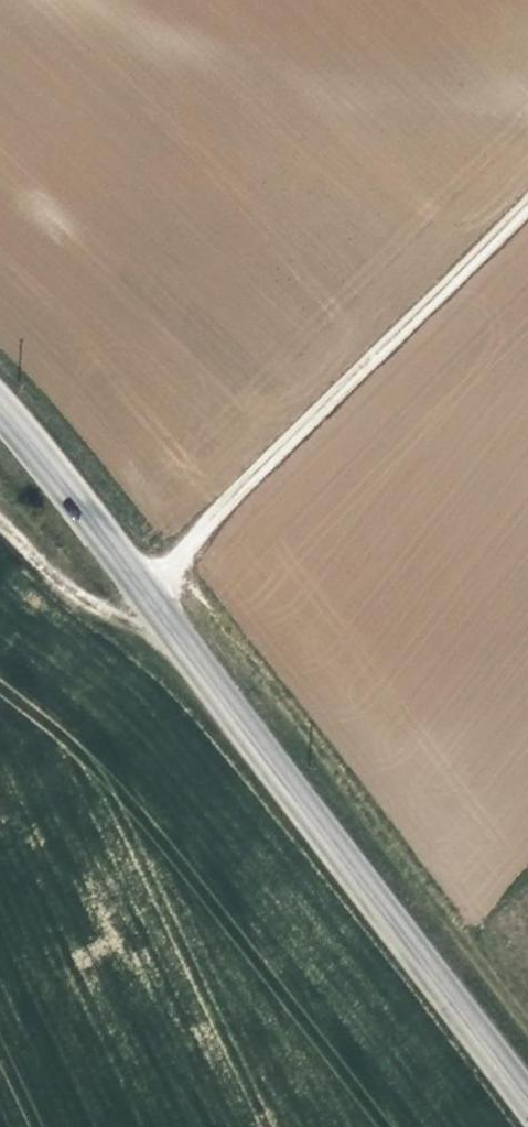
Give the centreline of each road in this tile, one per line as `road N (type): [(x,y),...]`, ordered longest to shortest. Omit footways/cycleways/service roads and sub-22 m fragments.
road 1 (tertiary): [(527,1092),(0,408)]
road 2 (track): [(0,522),(77,594),(109,598),(141,584),(527,207)]
road 3 (track): [(169,556),(527,1035)]

